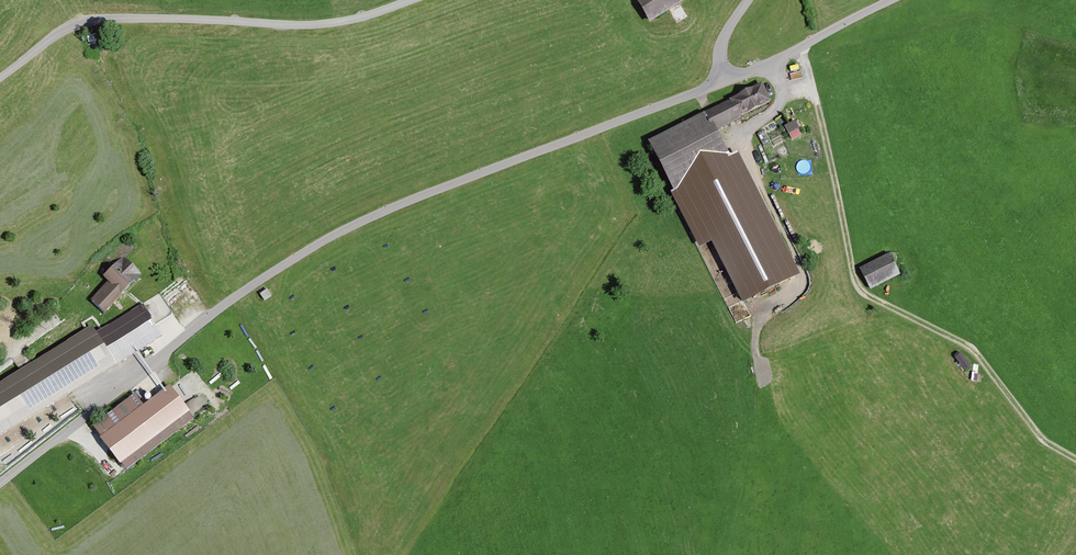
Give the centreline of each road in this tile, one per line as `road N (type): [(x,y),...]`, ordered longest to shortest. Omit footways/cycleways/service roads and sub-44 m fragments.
road 1 (unclassified): [(0,479),(221,307),(306,253),(397,204),(724,81)]
road 2 (unclassified): [(410,0),(331,22),(84,17),(0,74)]
road 3 (track): [(764,376),(755,352),(760,314),(801,282),(802,271),(736,140),(780,101),(771,62)]
road 4 (track): [(1075,458),(1044,441),(973,349),(865,295)]
road 5 (track): [(865,295),(855,282),(817,105),(796,50)]
road 6 (unclassified): [(724,81),(898,0)]

